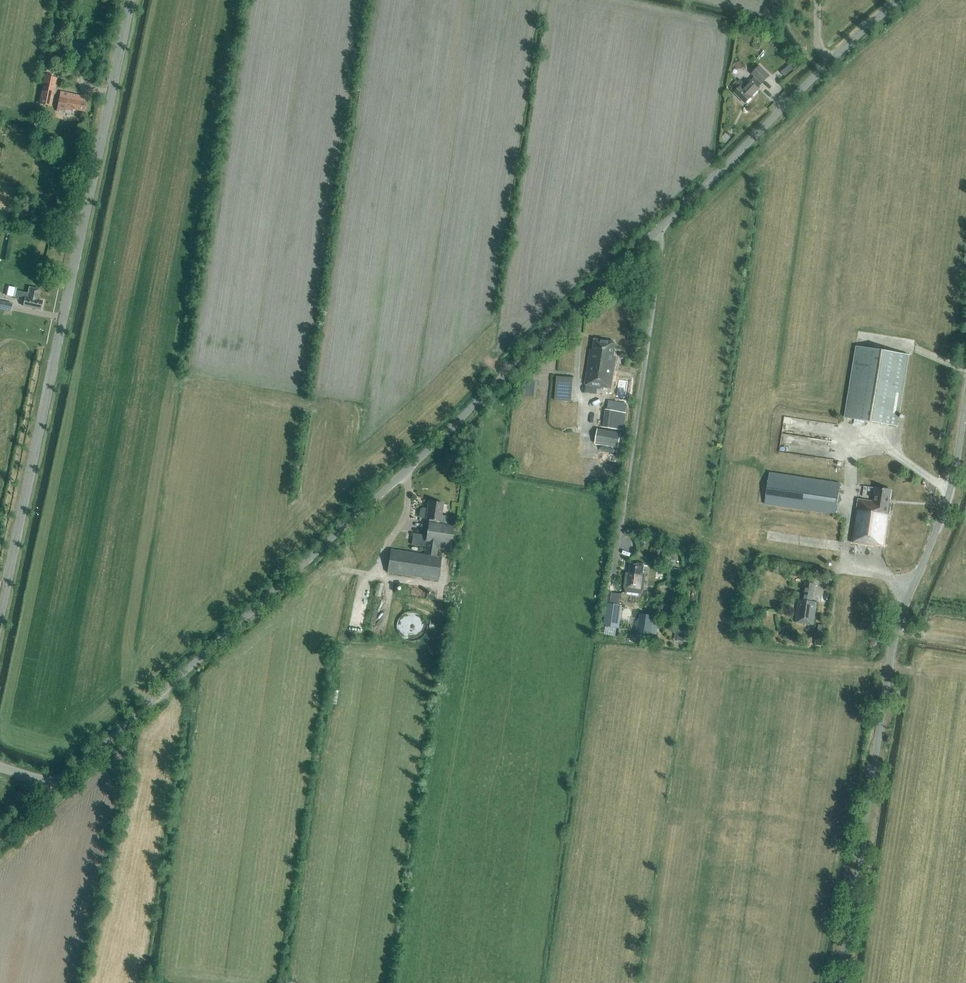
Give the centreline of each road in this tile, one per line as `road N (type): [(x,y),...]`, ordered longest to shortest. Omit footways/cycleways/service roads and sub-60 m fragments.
road 1 (unclassified): [(899,0),(528,352),(50,781)]
road 2 (unclassified): [(0,610),(131,0)]
road 3 (unclassified): [(842,982),(886,681),(904,605),(950,497),(965,405)]

